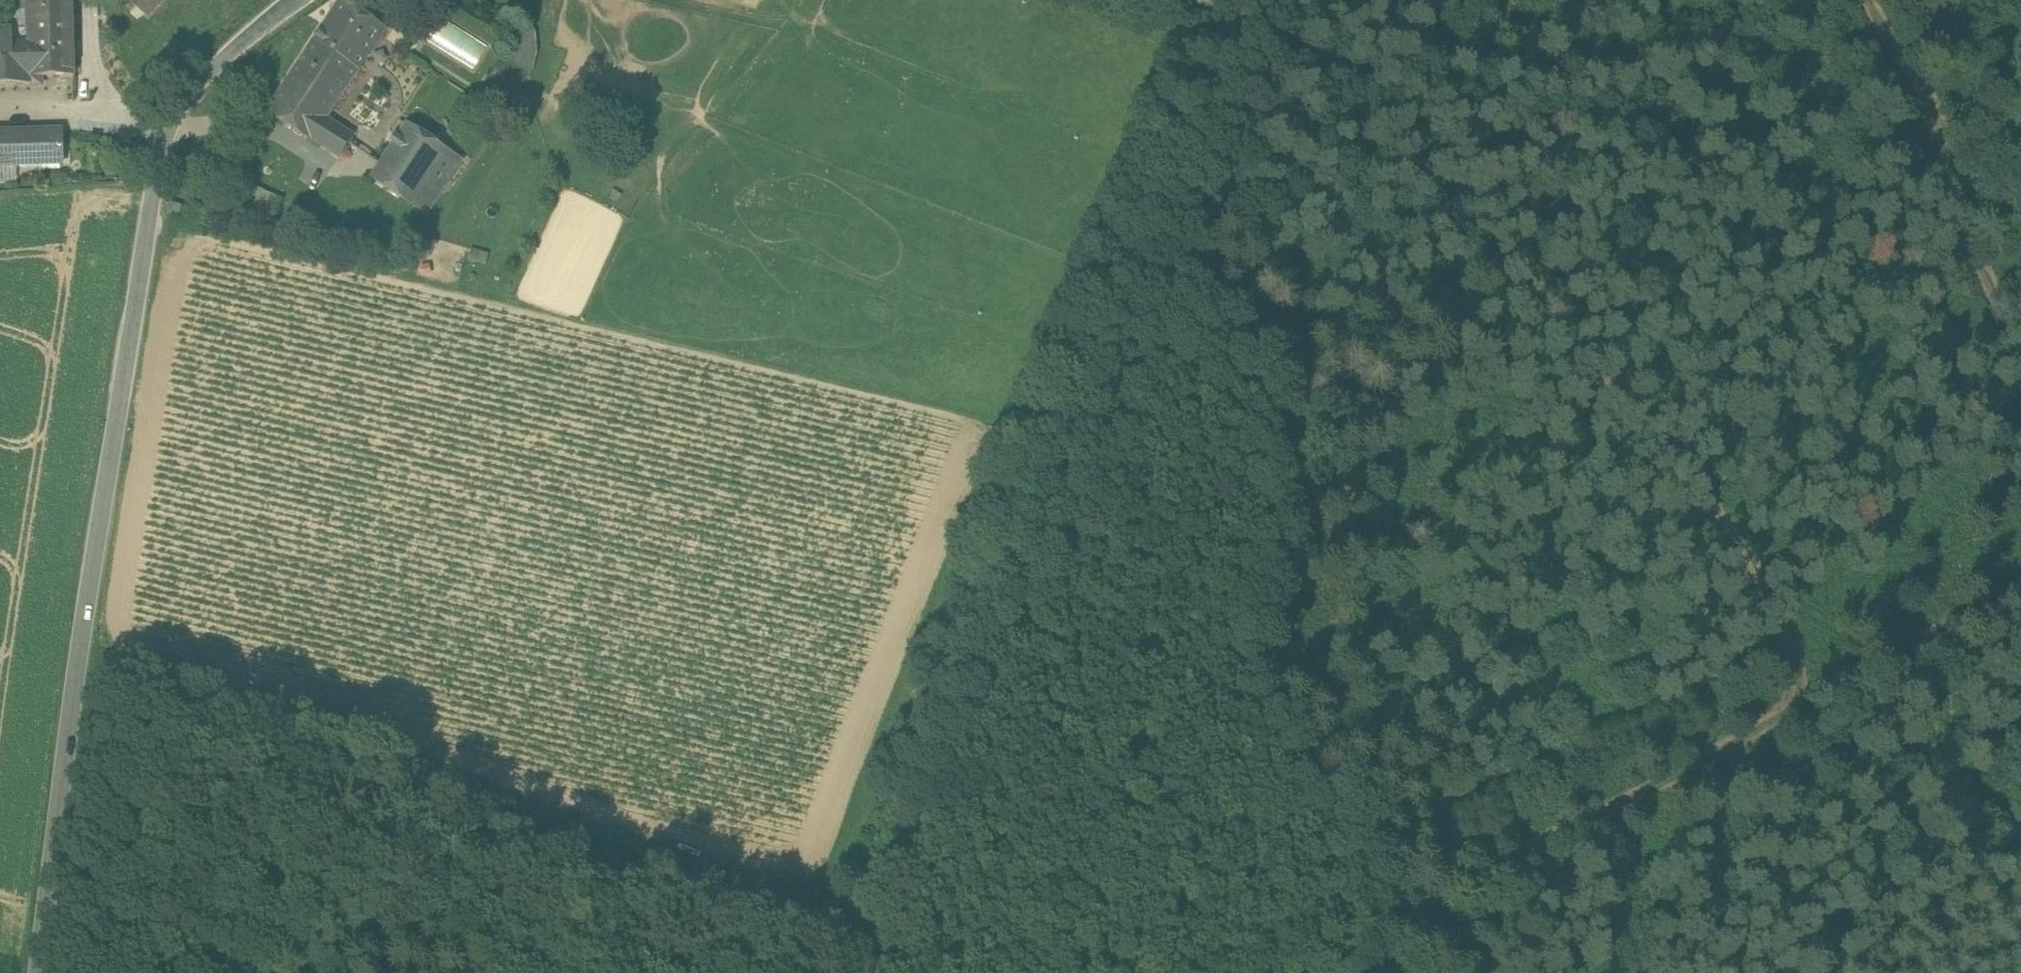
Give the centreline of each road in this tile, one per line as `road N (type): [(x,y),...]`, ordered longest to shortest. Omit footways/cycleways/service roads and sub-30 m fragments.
road 1 (tertiary): [(38,972),(76,665),(152,188),(174,110),(294,0)]
road 2 (track): [(1805,695),(1297,972)]
road 3 (track): [(1805,695),(2020,576)]

